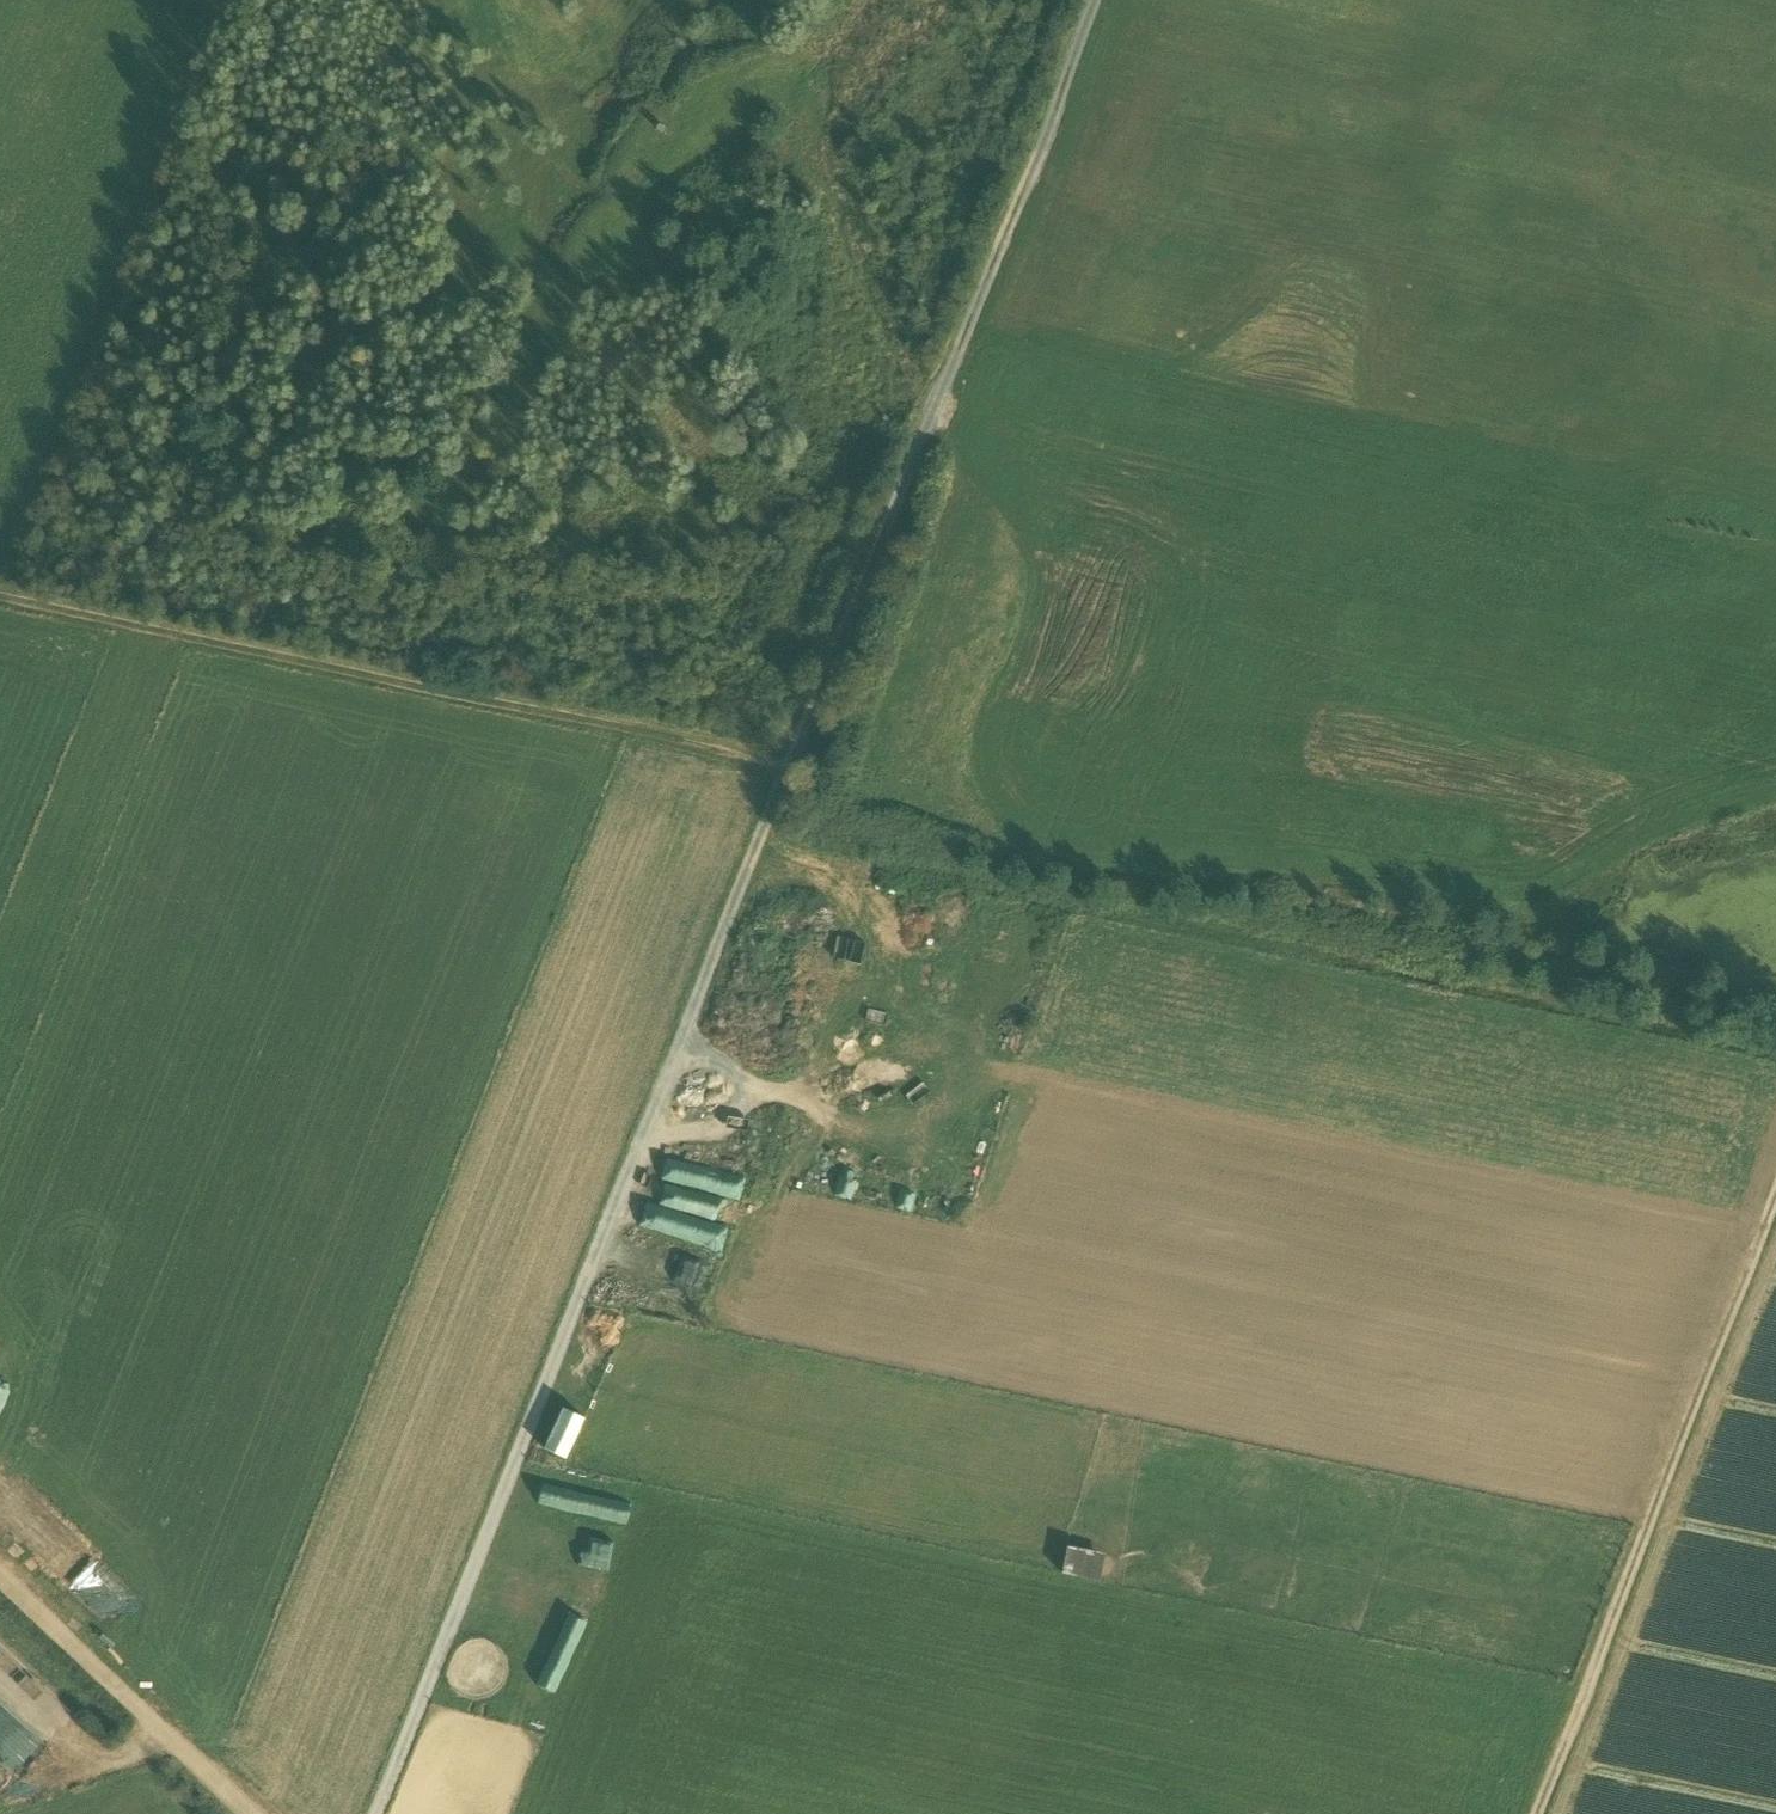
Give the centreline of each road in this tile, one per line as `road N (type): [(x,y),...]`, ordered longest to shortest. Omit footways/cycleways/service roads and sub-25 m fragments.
road 1 (track): [(380,1813),(1104,0)]
road 2 (track): [(0,593),(798,769)]
road 3 (track): [(1538,1813),(1775,1212)]
road 4 (track): [(0,1572),(258,1813)]

